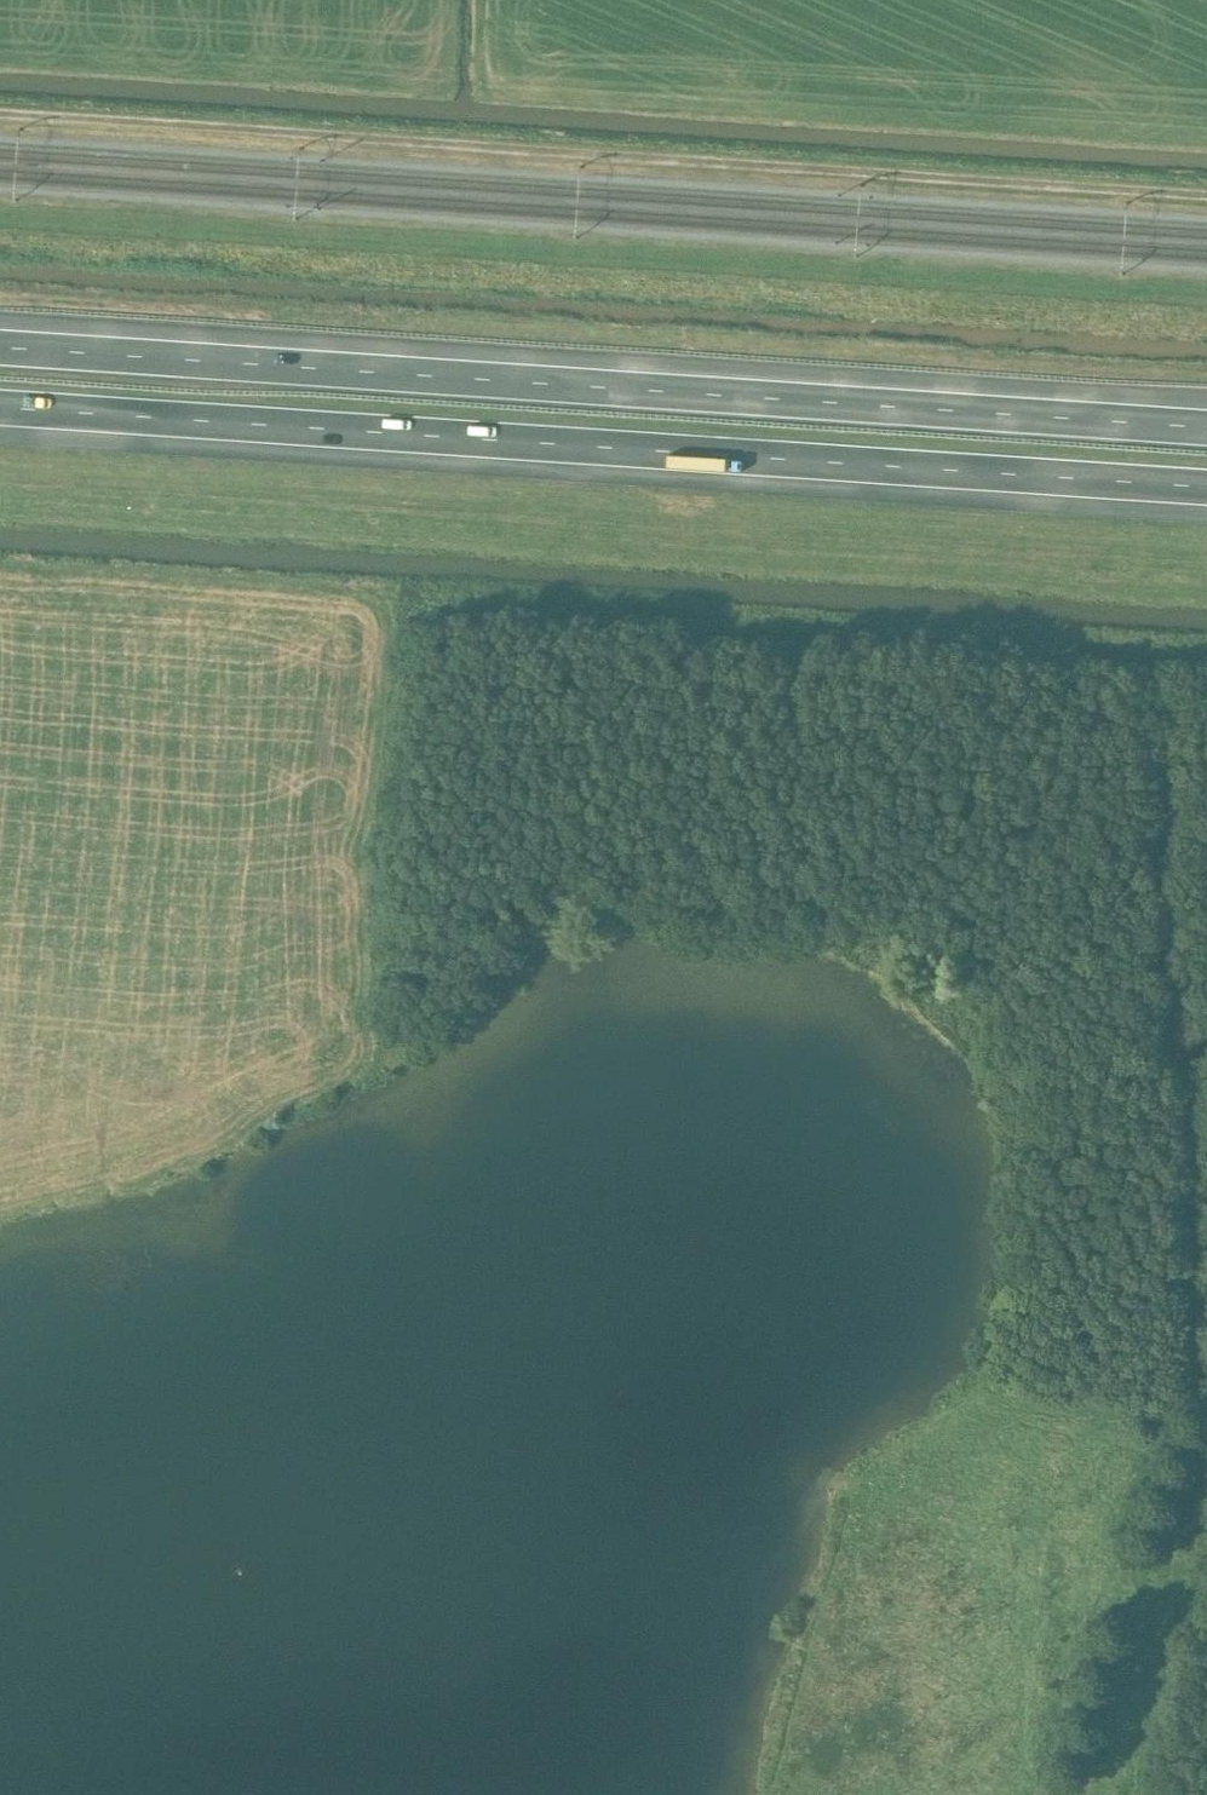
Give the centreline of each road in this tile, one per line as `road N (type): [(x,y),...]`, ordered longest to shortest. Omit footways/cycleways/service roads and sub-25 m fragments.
road 1 (motorway): [(1206,430),(0,350)]
road 2 (motorway): [(0,408),(1206,488)]

